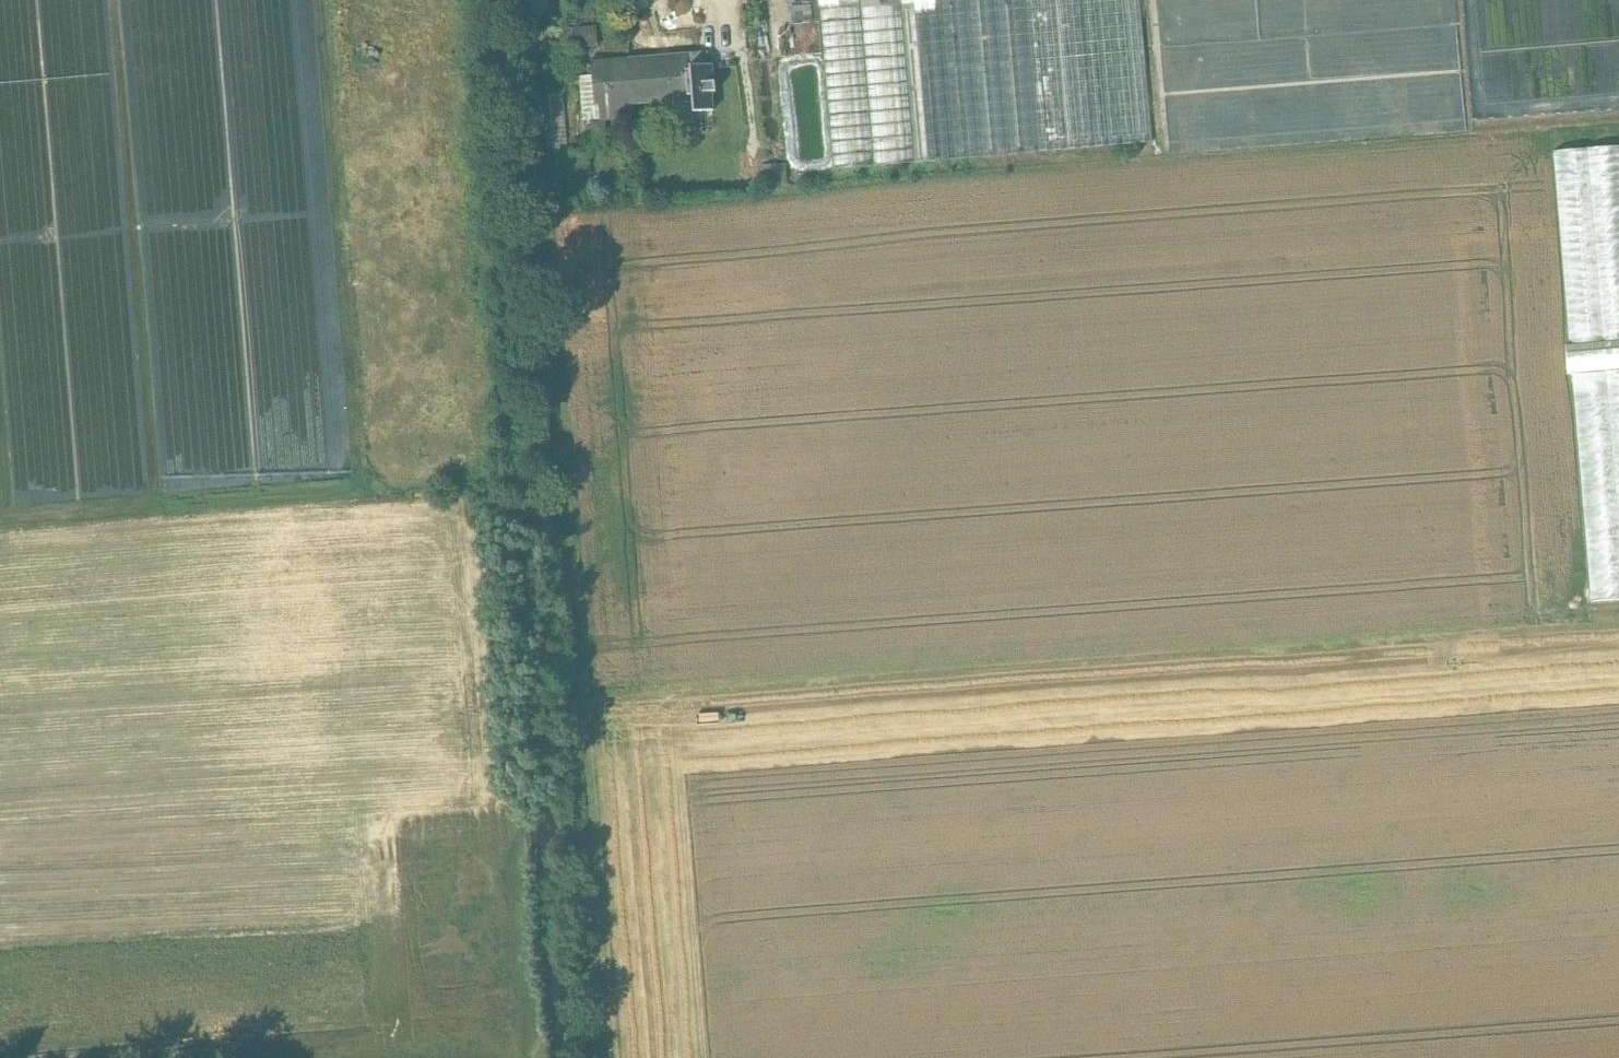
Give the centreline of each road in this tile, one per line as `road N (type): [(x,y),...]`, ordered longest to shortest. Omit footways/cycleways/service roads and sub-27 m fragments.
road 1 (track): [(609,1057),(525,48)]

